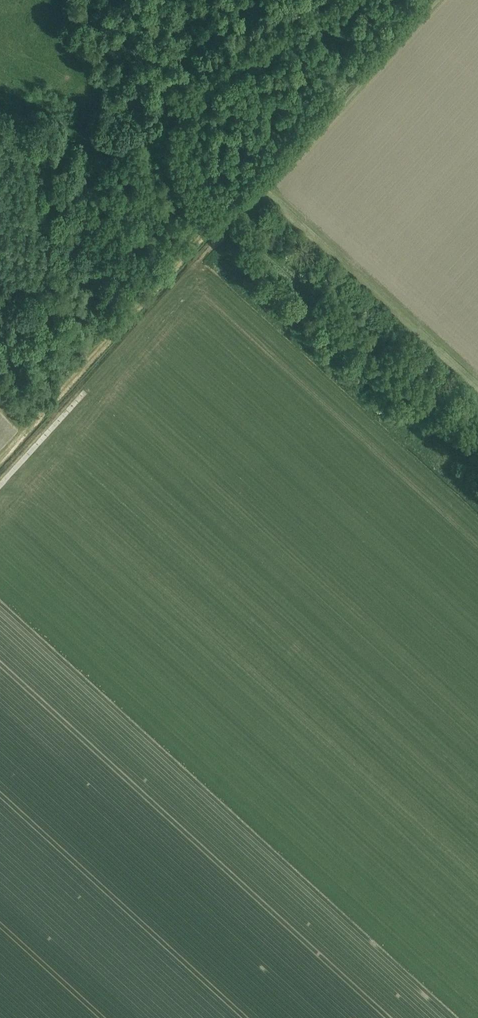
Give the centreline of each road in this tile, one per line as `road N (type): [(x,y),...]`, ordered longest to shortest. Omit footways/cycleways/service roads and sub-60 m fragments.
road 1 (track): [(477,447),(212,204),(197,176),(186,114),(203,76),(334,0)]

